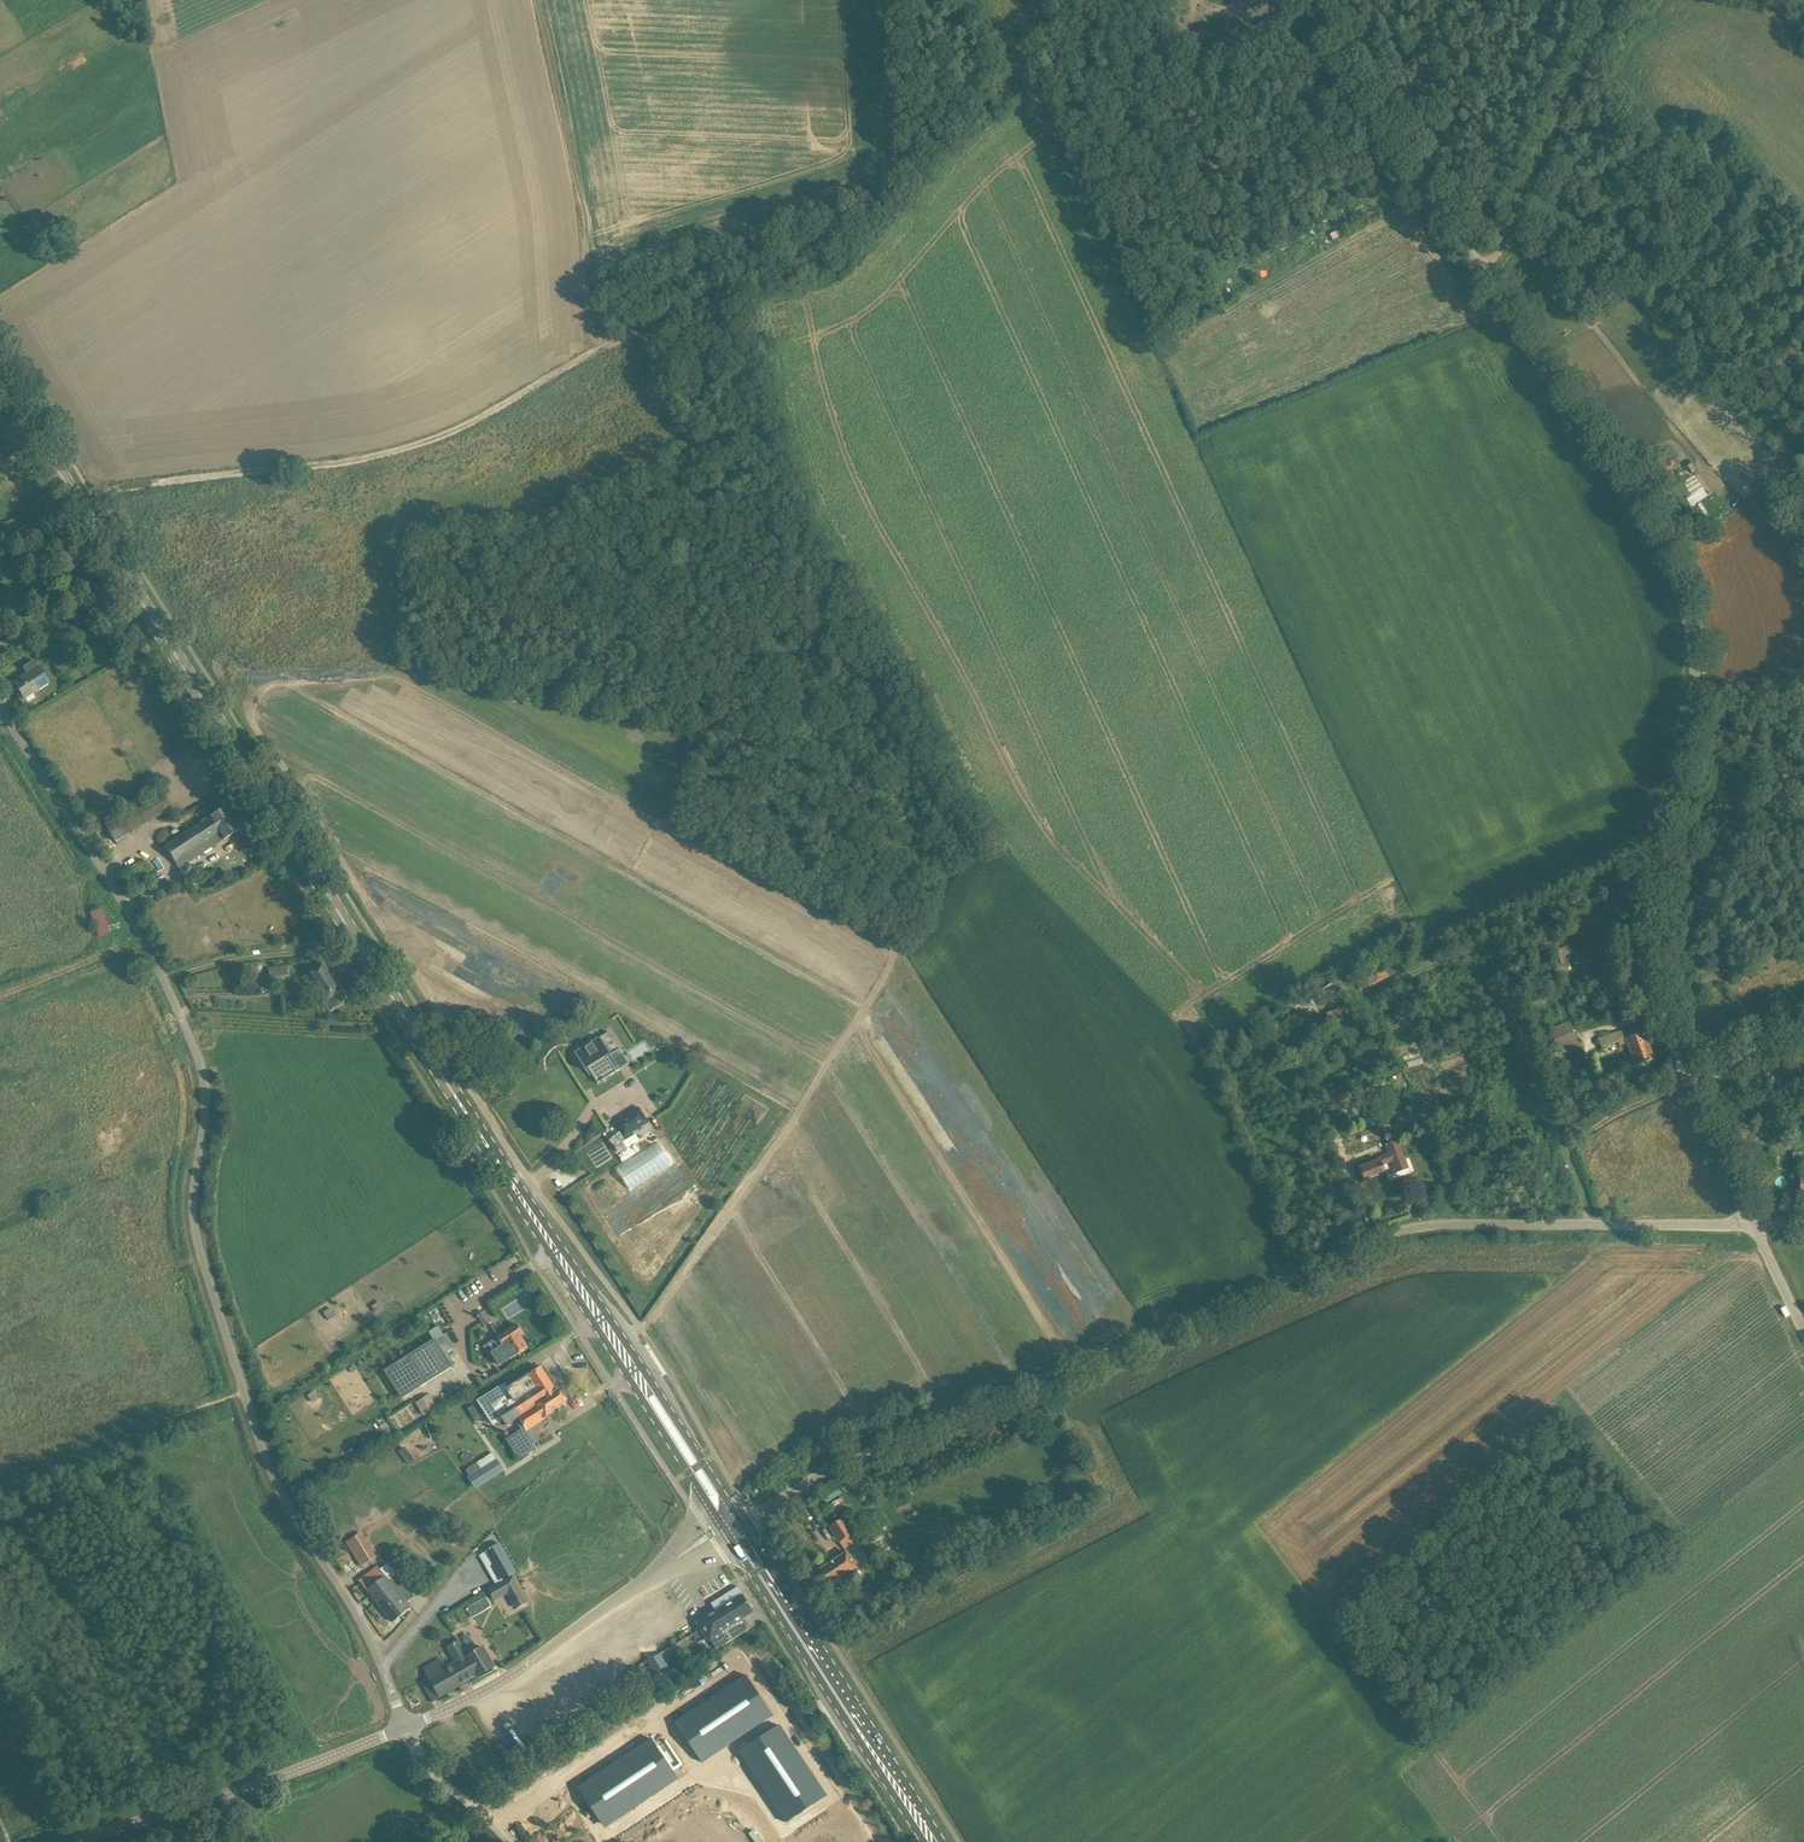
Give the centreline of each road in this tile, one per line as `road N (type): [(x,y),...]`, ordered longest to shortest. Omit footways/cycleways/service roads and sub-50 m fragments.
road 1 (unclassified): [(1758,1222),(1655,995),(1648,936),(1648,885),(1696,731),(1697,637),(1668,562),(1308,0)]
road 2 (primary): [(728,1525),(0,377)]
road 3 (track): [(1101,0),(994,71),(825,233),(644,324),(470,427),(384,458),(153,485),(84,508)]
road 4 (unclassified): [(406,1726),(356,1605),(268,1464),(203,1250),(196,1197),(209,1105),(204,1064),(133,913),(0,706)]
road 5 (unclassified): [(728,1525),(925,1426),(1305,1277),(1415,1225),(1758,1222)]
road 6 (tertiary): [(406,1726),(527,1667),(728,1525)]
road 7 (primary): [(930,1841),(728,1525)]
road 8 (track): [(539,0),(611,343)]
road 9 (tertiary): [(80,1841),(263,1786),(406,1726)]
road 10 (track): [(1611,0),(1490,278)]
road 11 (unclassified): [(505,1841),(420,1752),(406,1726)]

